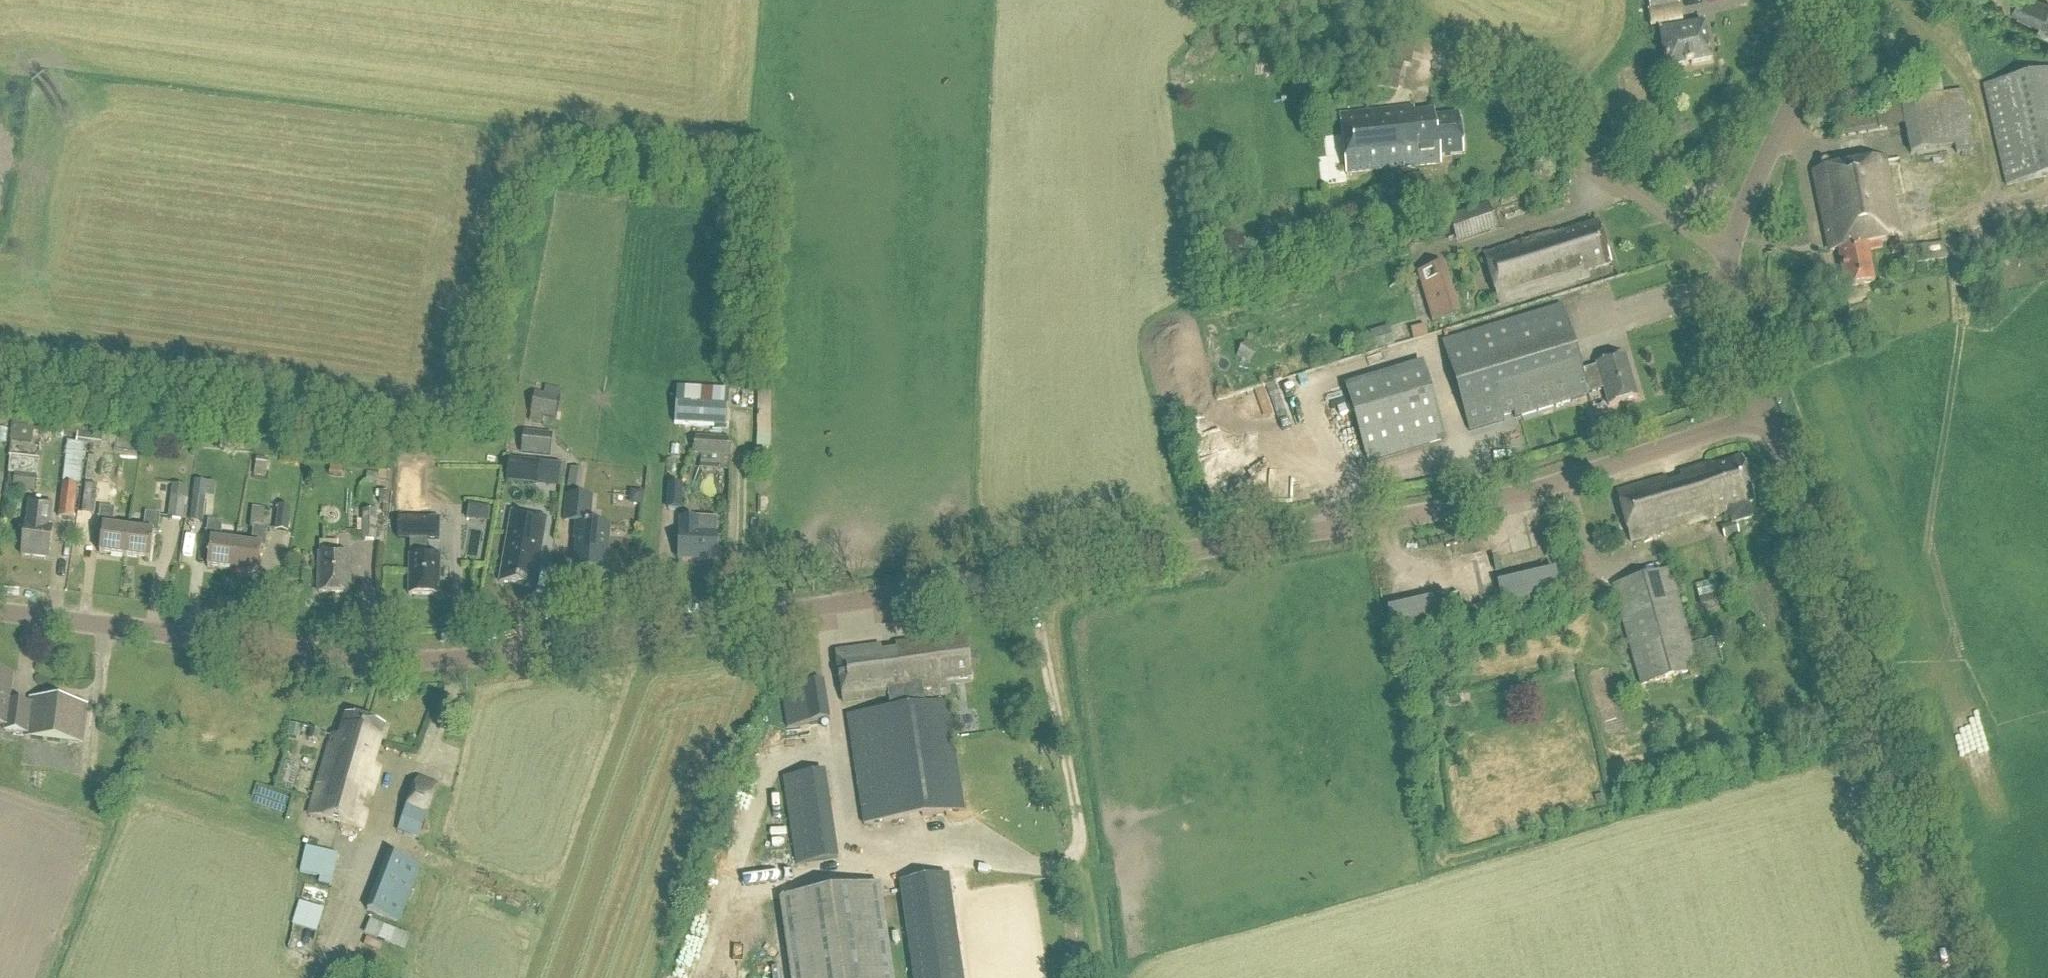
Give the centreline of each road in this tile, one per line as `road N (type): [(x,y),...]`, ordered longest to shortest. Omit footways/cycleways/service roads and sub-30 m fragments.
road 1 (tertiary): [(1765,416),(1530,492),(1440,511),(646,637),(439,662),(337,657),(0,613)]
road 2 (tertiary): [(1950,977),(1850,626),(1765,416)]
road 3 (tertiary): [(1765,416),(1726,262),(1746,200),(1842,0)]
road 4 (track): [(1100,977),(1036,577)]

